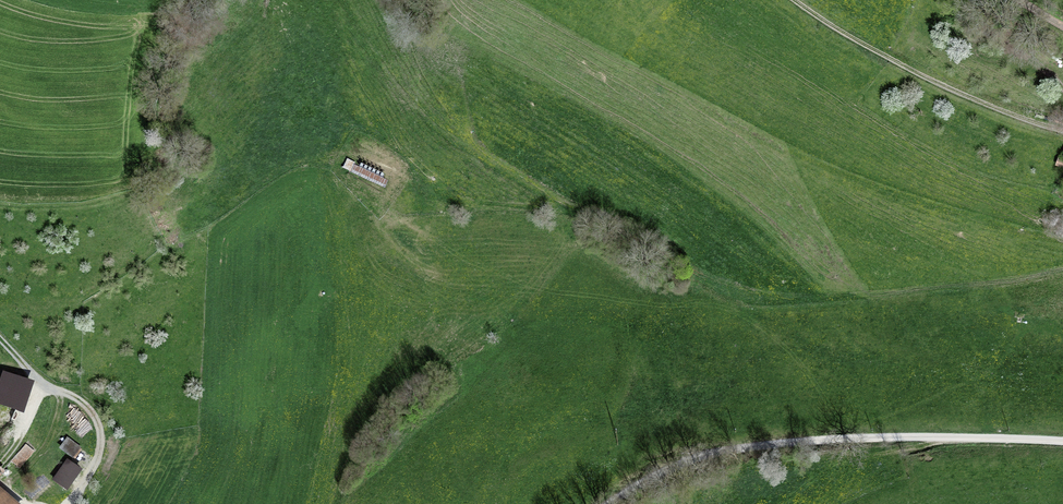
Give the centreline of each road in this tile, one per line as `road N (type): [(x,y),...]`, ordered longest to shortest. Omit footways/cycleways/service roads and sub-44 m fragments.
road 1 (track): [(1051,129),(914,75),(794,0)]

